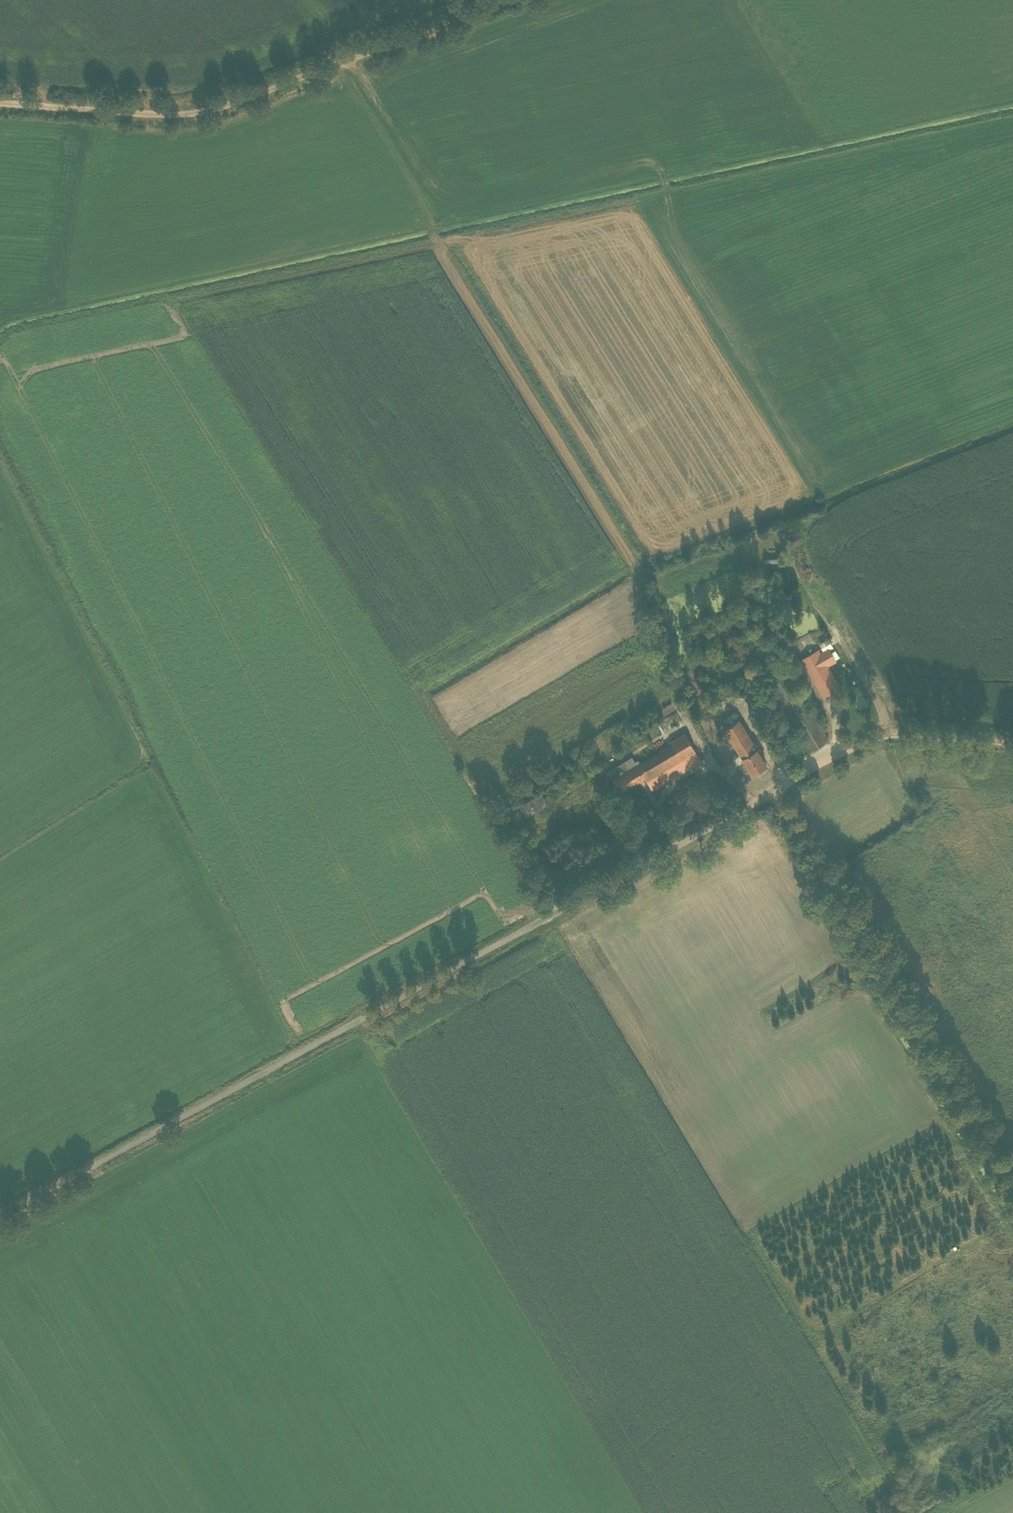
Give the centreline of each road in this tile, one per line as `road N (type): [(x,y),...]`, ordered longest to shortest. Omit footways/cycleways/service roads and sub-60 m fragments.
road 1 (unclassified): [(0,1216),(790,783)]
road 2 (track): [(497,0),(211,107),(146,116),(0,103)]
road 3 (track): [(772,793),(1012,1181)]
road 4 (track): [(790,783),(868,741),(901,732),(936,729),(1012,744)]

